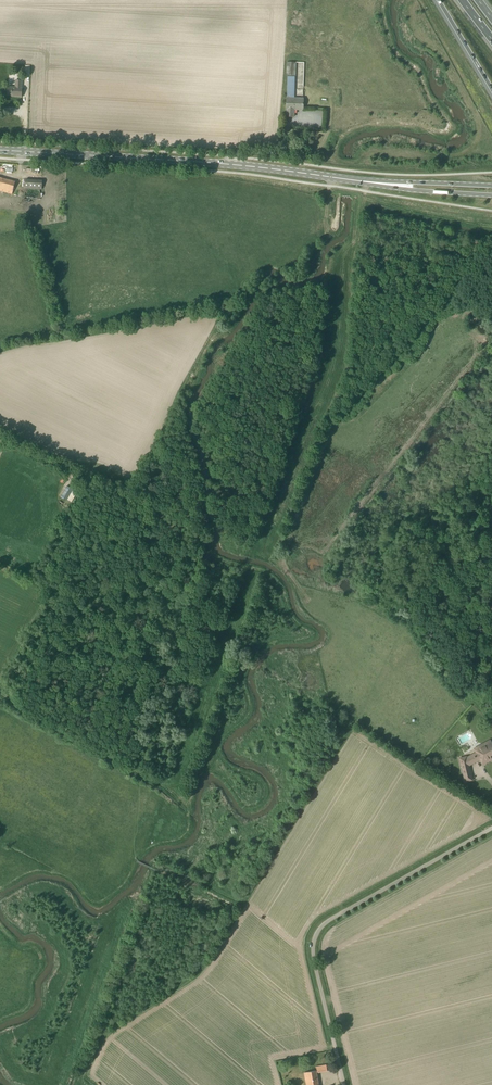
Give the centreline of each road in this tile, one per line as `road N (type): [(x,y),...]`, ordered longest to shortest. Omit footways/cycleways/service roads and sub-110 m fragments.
road 1 (primary): [(395,184),(0,150)]
road 2 (residential): [(344,1084),(314,959),(316,934),(491,828)]

